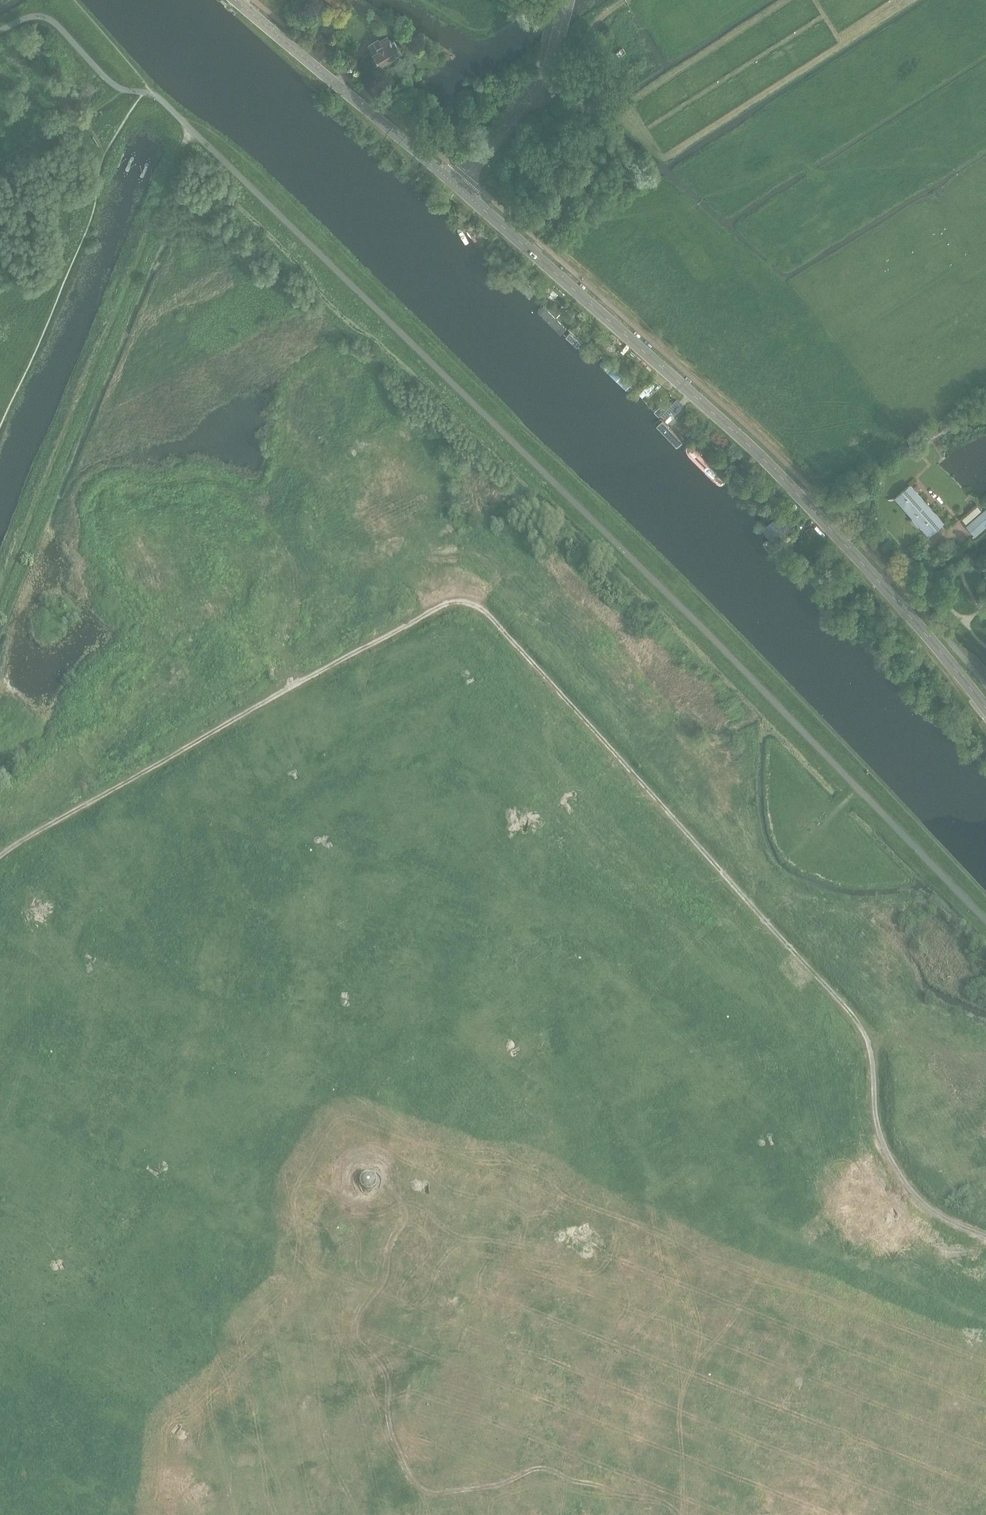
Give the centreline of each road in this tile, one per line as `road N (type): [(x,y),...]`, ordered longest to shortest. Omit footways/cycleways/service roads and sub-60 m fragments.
road 1 (tertiary): [(985,708),(761,457),(457,185)]
road 2 (track): [(0,595),(191,128)]
road 3 (tertiary): [(457,185),(235,0)]
road 4 (unclassified): [(532,96),(555,90),(594,22),(623,0)]
road 5 (track): [(800,497),(888,444),(885,420)]

